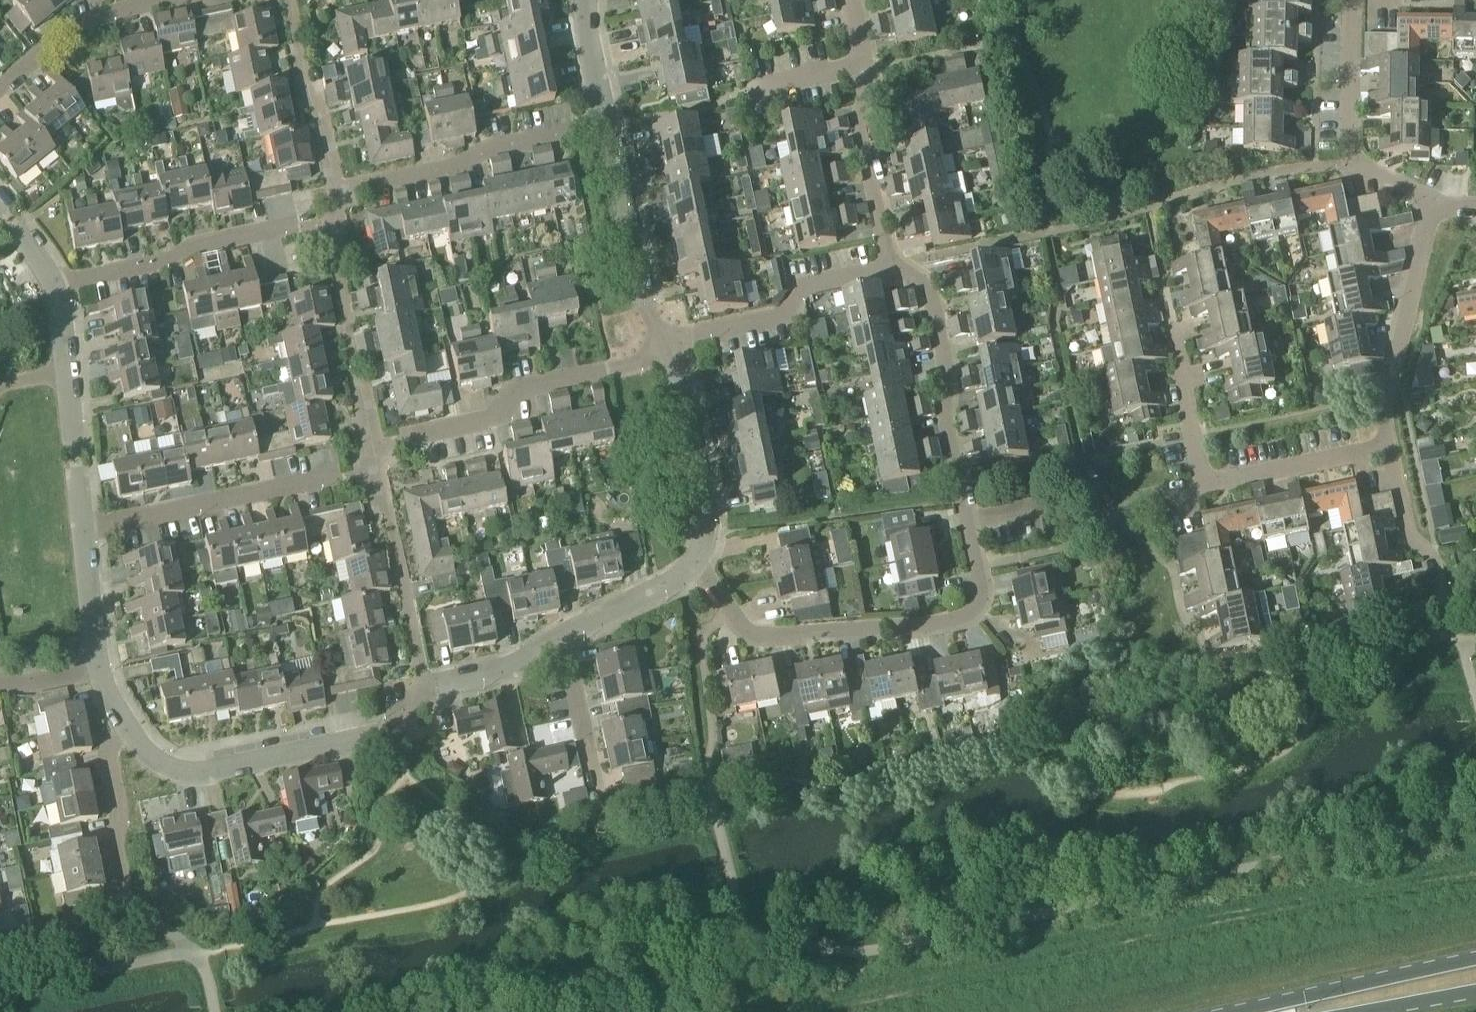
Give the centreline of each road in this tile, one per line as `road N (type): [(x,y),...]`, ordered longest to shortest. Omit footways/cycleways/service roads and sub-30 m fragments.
road 1 (residential): [(695,562),(728,614),(764,637),(931,627),(975,615),(980,590),(945,413),(945,366),(924,288),(893,266)]
road 2 (residential): [(565,636),(506,668),(430,687),(401,727),(380,737),(187,774),(157,763),(128,731)]
road 3 (residential): [(406,437),(493,418),(511,389),(630,365),(661,345)]
road 4 (residential): [(893,266),(863,136),(864,64),(851,0)]
road 5 (residential): [(51,284),(298,230)]
road 6 (residential): [(661,345),(779,319),(809,285),(893,266)]
road 7 (residential): [(1434,204),(1365,169),(1351,153),(1351,0)]
road 8 (residential): [(85,528),(329,478)]
road 9 (residential): [(1387,445),(1387,395),(1434,204)]
road 10 (residential): [(367,184),(606,126)]
road 11 (primary): [(1475,961),(1254,1011)]
road 12 (residential): [(606,126),(644,304),(661,345)]
road 13 (residential): [(661,345),(674,369),(705,510),(695,562)]
road 14 (residential): [(1387,445),(1203,484)]
road 15 (residential): [(0,87),(72,25),(154,0)]
road 16 (residential): [(1443,613),(1431,560),(1408,528),(1387,445)]
road 17 (residential): [(127,895),(108,756),(128,731)]
road 18 (residential): [(599,797),(565,636)]
road 19 (residential): [(1203,484),(1172,323)]
road 20 (residential): [(85,528),(67,374)]
road 21 (residential): [(695,562),(565,636)]
road 22 (residential): [(99,673),(85,528)]
road 23 (residential): [(585,0),(606,126)]

